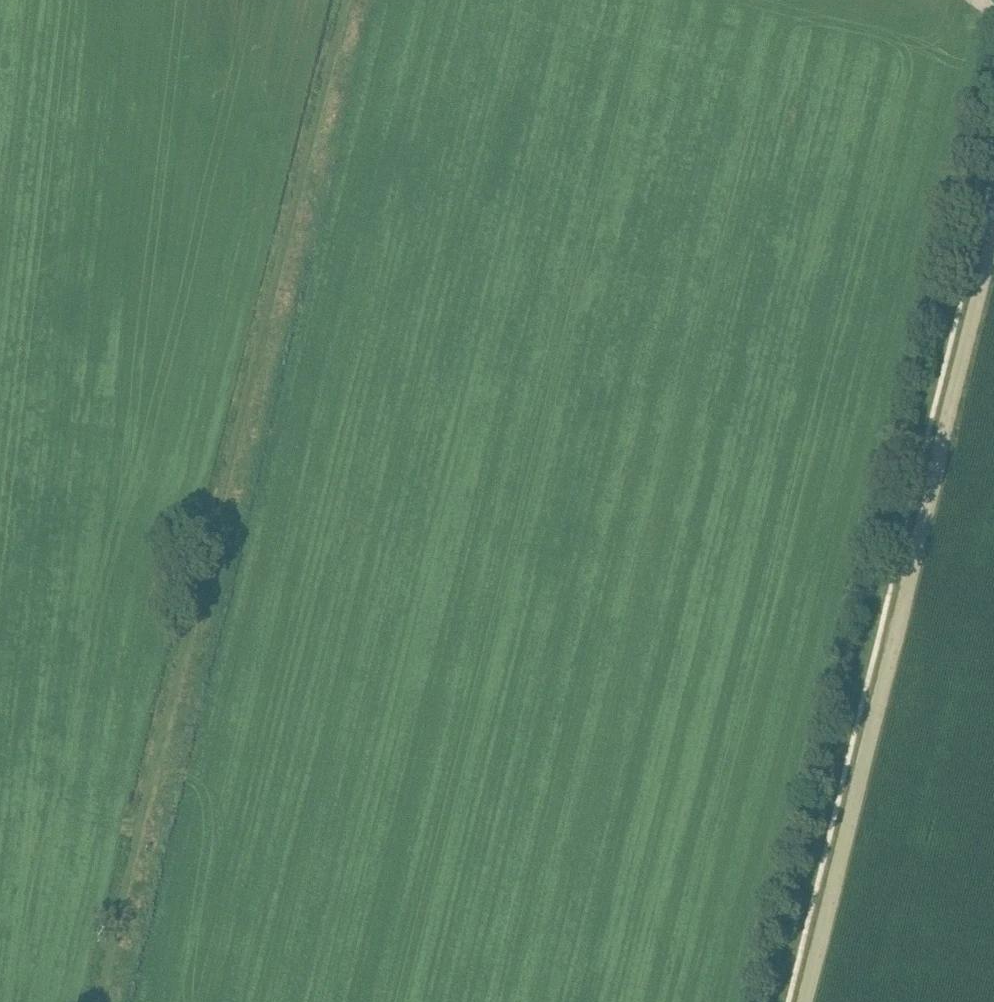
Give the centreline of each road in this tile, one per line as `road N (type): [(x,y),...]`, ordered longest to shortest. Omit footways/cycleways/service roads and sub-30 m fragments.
road 1 (track): [(811,1001),(993,261)]

